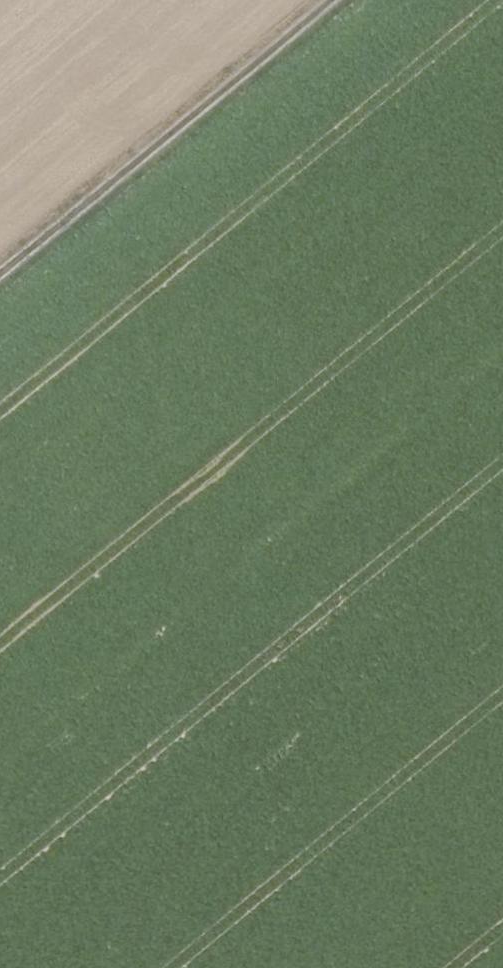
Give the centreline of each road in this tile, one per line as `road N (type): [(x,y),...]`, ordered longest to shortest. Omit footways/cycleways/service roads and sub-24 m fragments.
road 1 (track): [(320,0),(0,266)]

